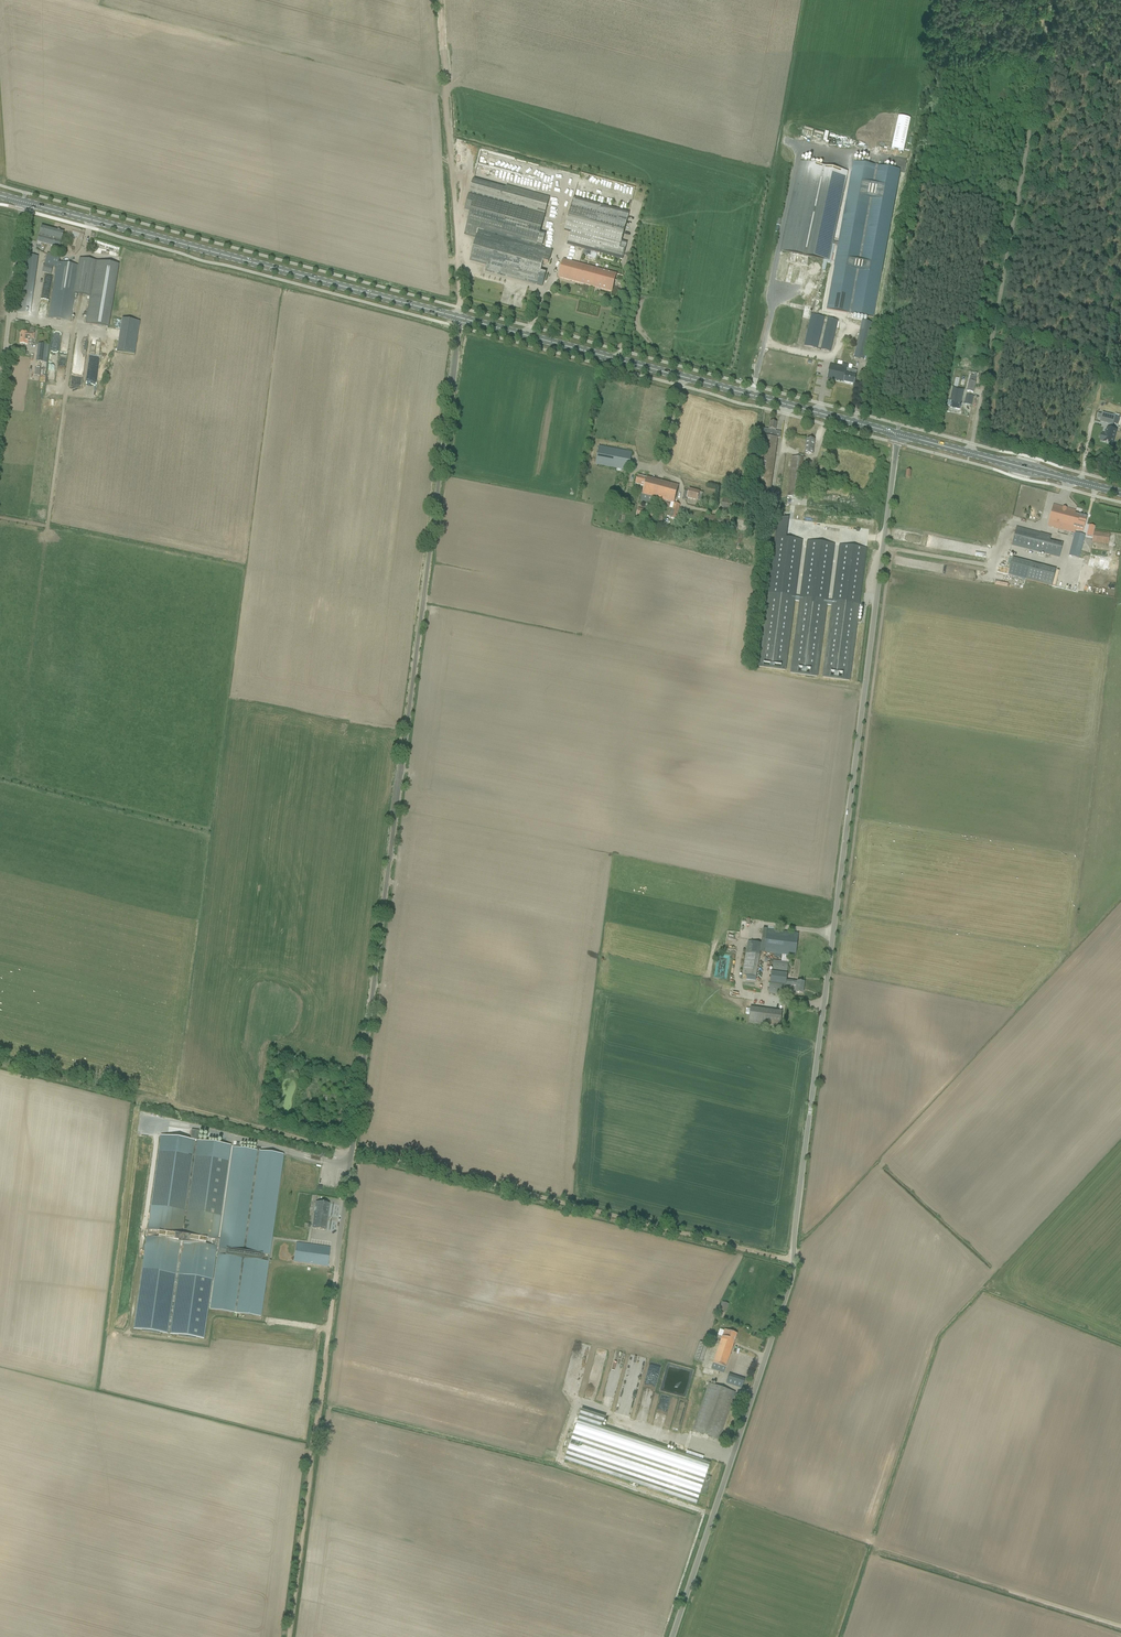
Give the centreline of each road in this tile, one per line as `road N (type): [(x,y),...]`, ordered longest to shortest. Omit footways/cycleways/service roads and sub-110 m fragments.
road 1 (unclassified): [(674,1636),(792,1279),(897,434)]
road 2 (unclassified): [(341,1233),(433,578),(459,318)]
road 3 (track): [(0,1061),(794,1264)]
road 4 (primary): [(897,434),(459,318)]
road 5 (primary): [(459,318),(23,202)]
road 6 (track): [(289,1636),(341,1233)]
road 7 (track): [(441,0),(456,221)]
road 8 (unclassified): [(0,388),(23,202)]
road 9 (primary): [(1120,493),(970,454)]

